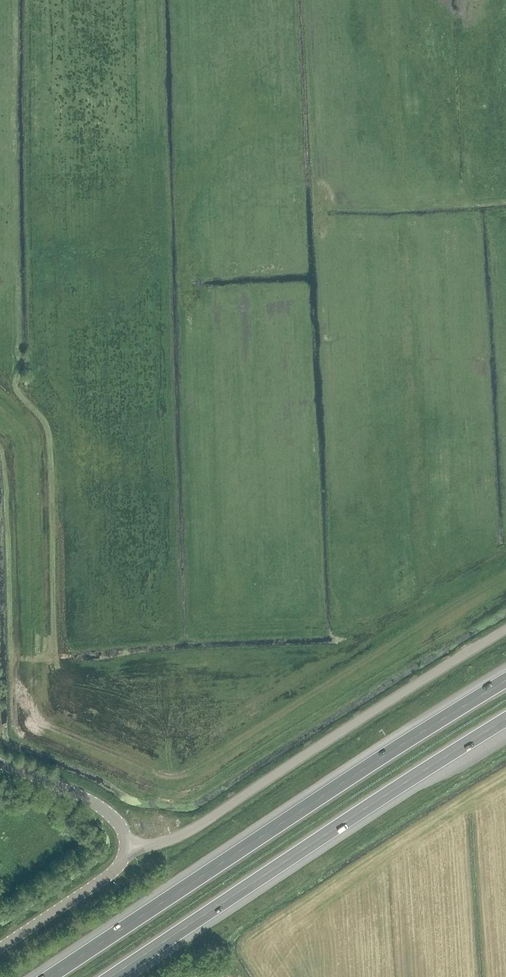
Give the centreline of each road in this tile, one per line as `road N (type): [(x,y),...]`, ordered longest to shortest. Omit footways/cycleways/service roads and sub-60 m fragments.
road 1 (motorway): [(505,681),(49,976)]
road 2 (motorway): [(112,976),(505,720)]
road 3 (unclassified): [(505,634),(191,834),(128,847)]
road 4 (unclassified): [(0,949),(105,882),(128,847)]
road 5 (unclassified): [(128,847),(118,817),(95,800),(0,763)]

